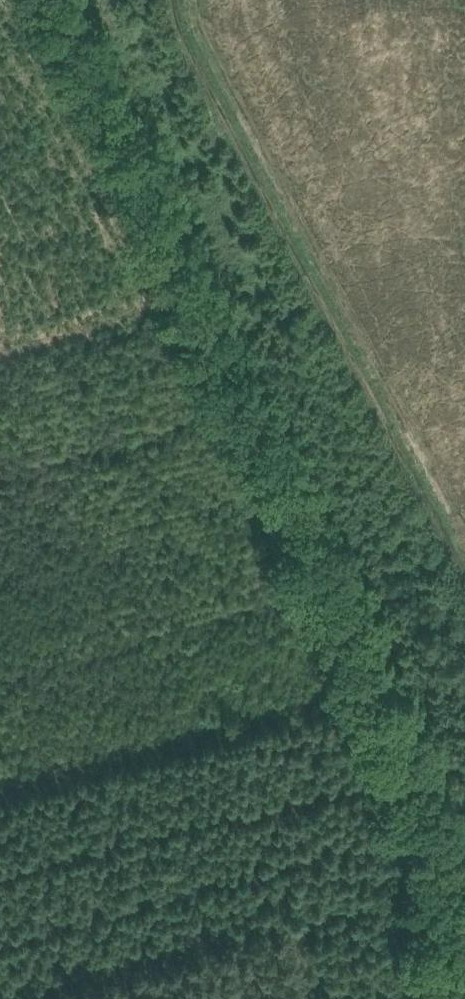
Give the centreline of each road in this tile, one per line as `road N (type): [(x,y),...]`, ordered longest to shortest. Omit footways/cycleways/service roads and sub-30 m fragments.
road 1 (track): [(464,895),(48,0)]
road 2 (track): [(368,687),(0,789)]
road 3 (track): [(192,310),(0,365)]

